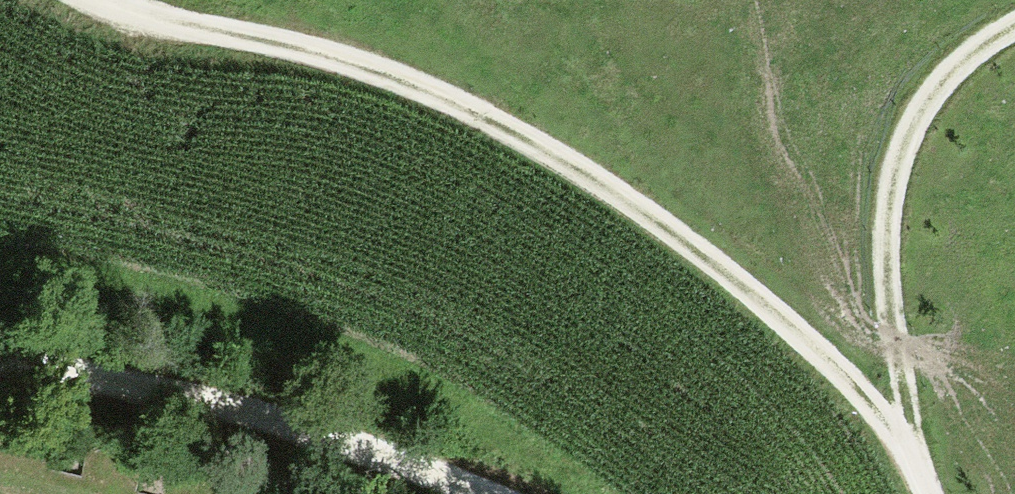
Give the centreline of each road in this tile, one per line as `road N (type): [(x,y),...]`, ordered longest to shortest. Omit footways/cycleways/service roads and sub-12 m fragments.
road 1 (track): [(79,0),(143,33),(257,36),(381,66),(534,136),(689,242),(912,459)]
road 2 (track): [(1014,27),(938,80),(896,147),(882,269),(912,459),(927,493)]
road 3 (track): [(0,363),(316,435),(477,493)]

